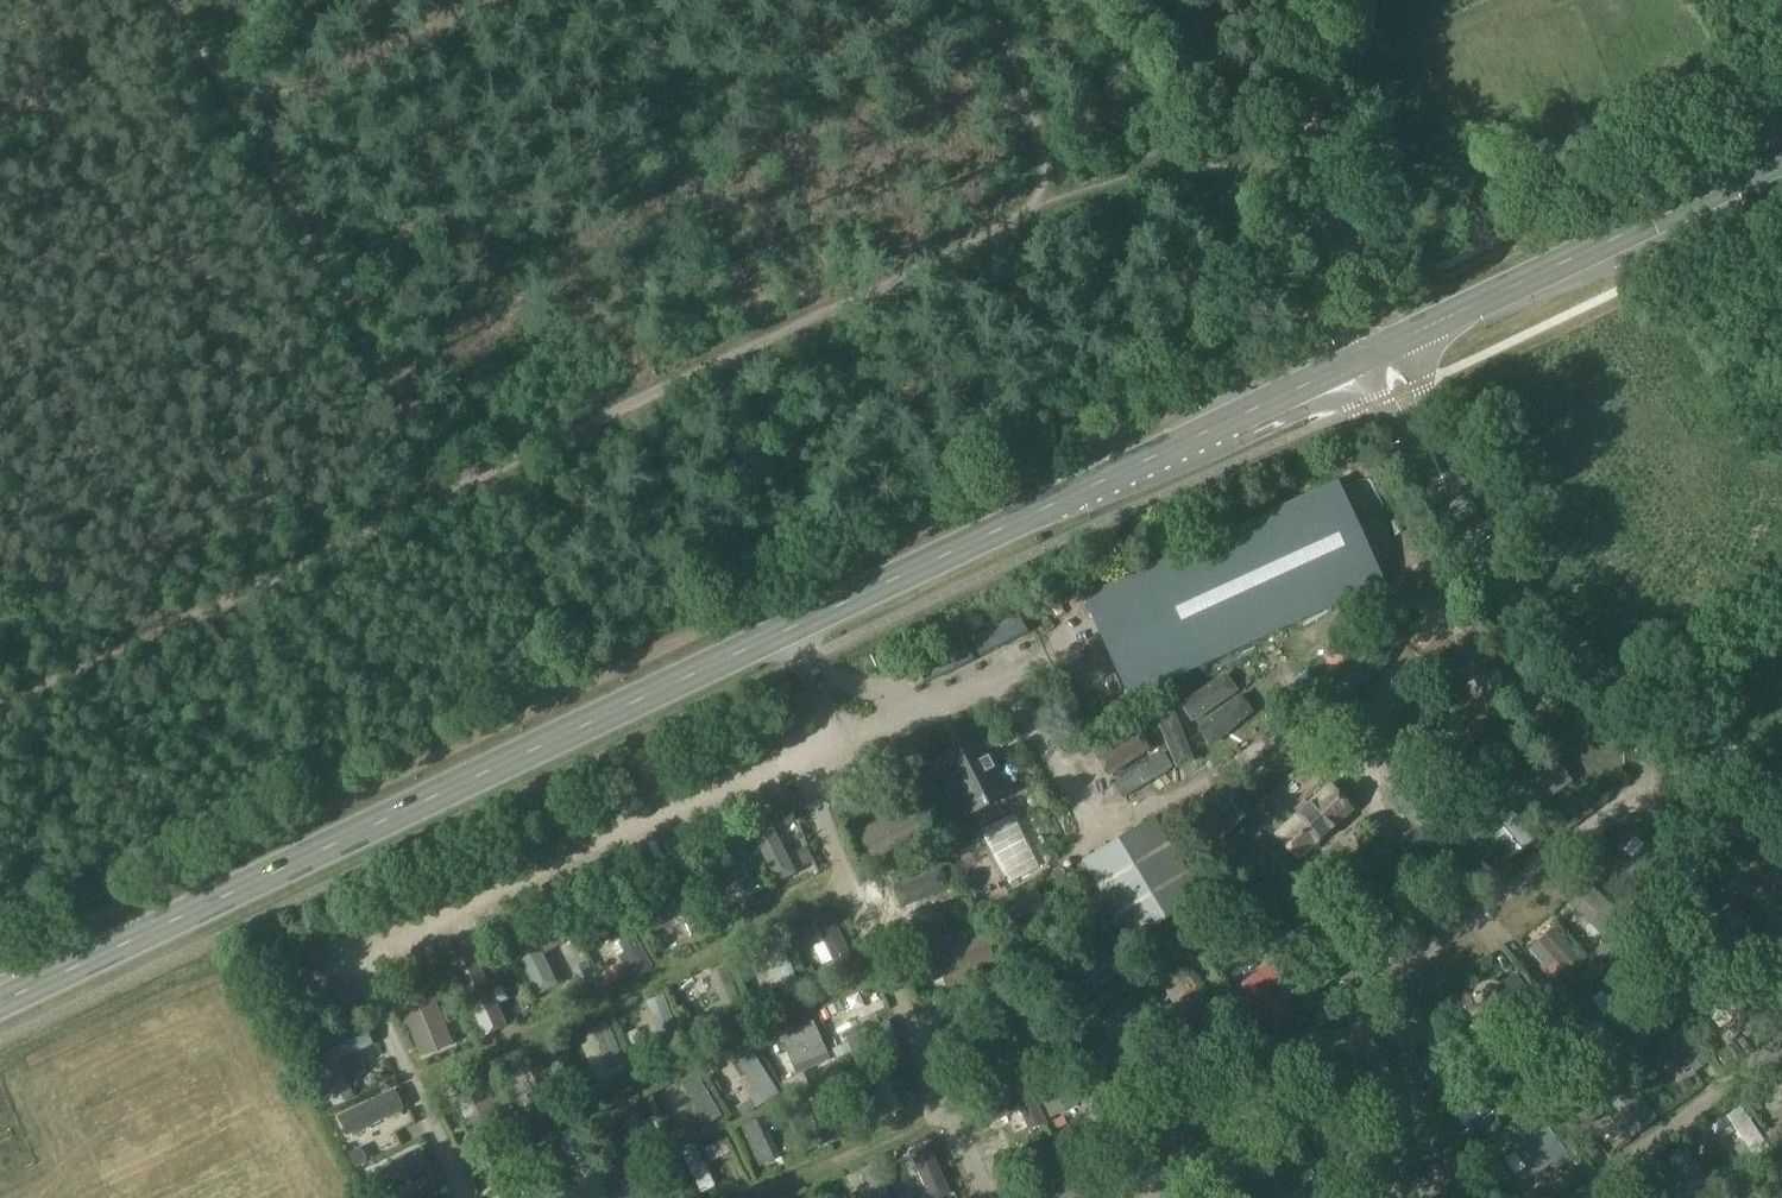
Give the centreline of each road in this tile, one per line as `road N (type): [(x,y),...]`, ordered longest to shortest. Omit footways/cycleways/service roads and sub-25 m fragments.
road 1 (track): [(0,705),(1009,225),(1054,195),(1164,165),(1262,167),(1141,0)]
road 2 (secondary): [(0,1002),(1375,352)]
road 3 (tertiary): [(1781,778),(1514,599),(1486,568),(1375,352)]
road 4 (track): [(441,489),(169,0)]
road 5 (secondary): [(1375,352),(1781,159)]
road 6 (track): [(241,120),(476,0)]
road 7 (track): [(1327,250),(1298,0)]
road 8 (track): [(1262,167),(1327,250),(1344,314)]

